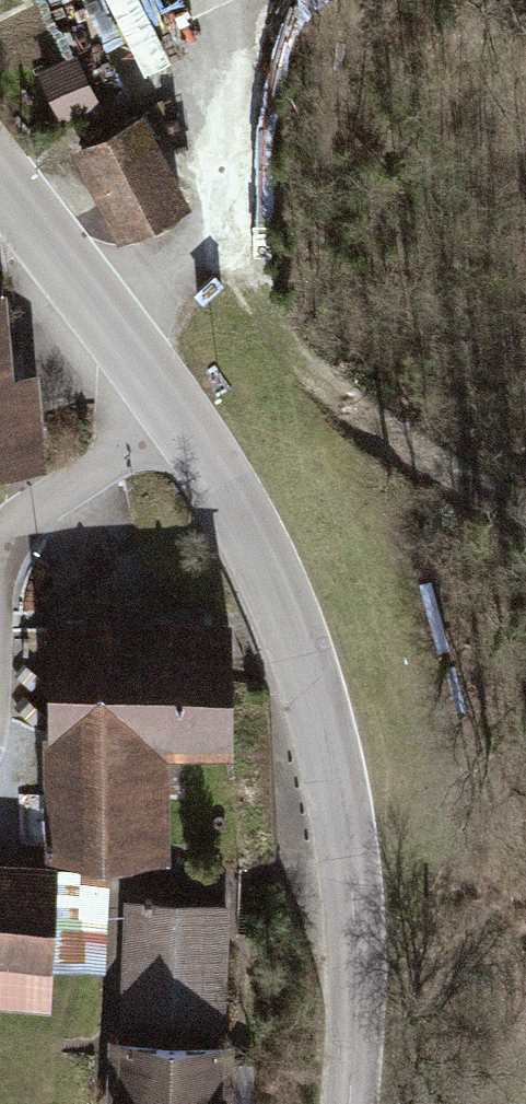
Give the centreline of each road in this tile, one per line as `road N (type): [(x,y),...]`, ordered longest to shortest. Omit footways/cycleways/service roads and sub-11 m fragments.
road 1 (tertiary): [(178,415),(251,539),(303,670),(340,810),(354,942),(347,1103)]
road 2 (tertiary): [(0,179),(178,415)]
road 3 (residential): [(178,415),(22,522),(0,566)]

